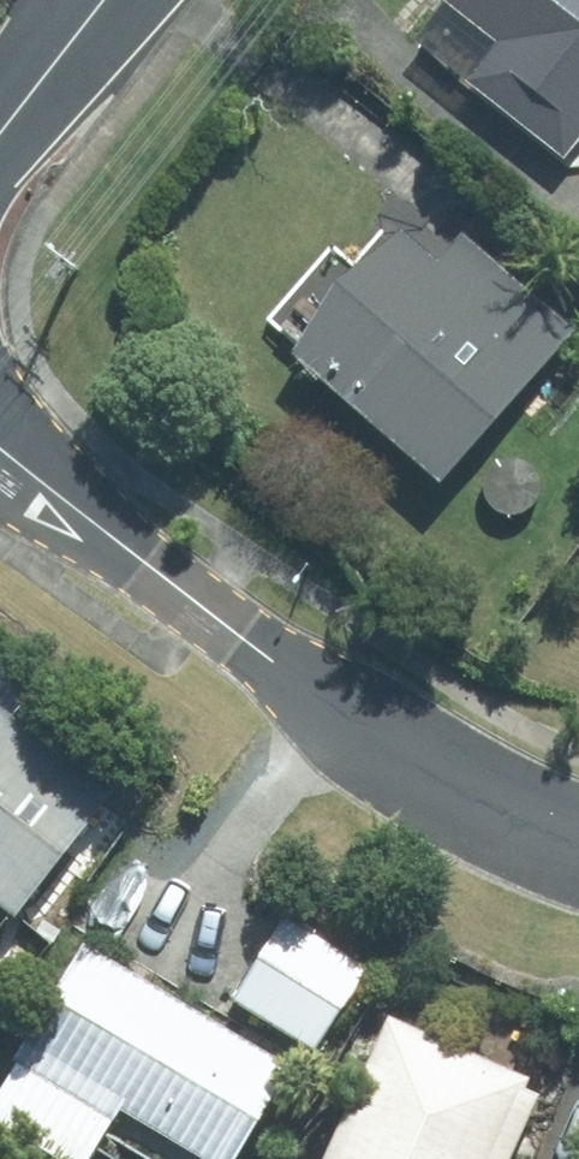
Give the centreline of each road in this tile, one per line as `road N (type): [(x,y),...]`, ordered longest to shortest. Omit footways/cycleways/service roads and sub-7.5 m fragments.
road 1 (residential): [(578,832),(490,803),(362,727),(0,449)]
road 2 (residential): [(0,141),(110,0)]

